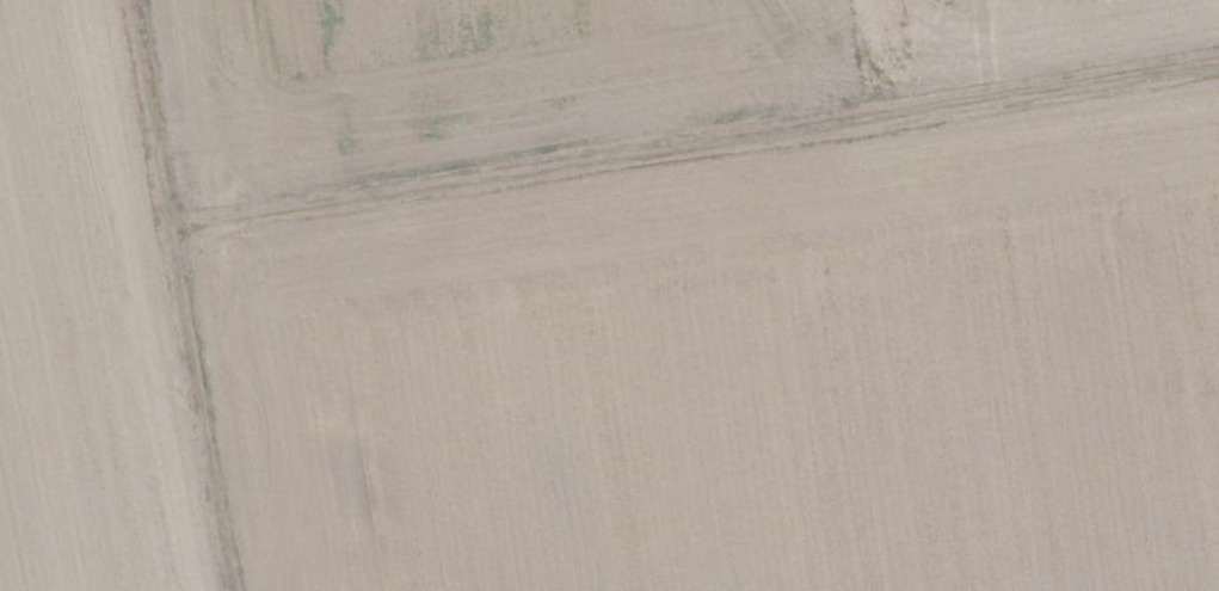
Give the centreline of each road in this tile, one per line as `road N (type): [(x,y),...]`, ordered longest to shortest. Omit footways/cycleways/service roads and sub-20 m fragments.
road 1 (track): [(171,213),(1218,61)]
road 2 (track): [(236,590),(130,0)]

